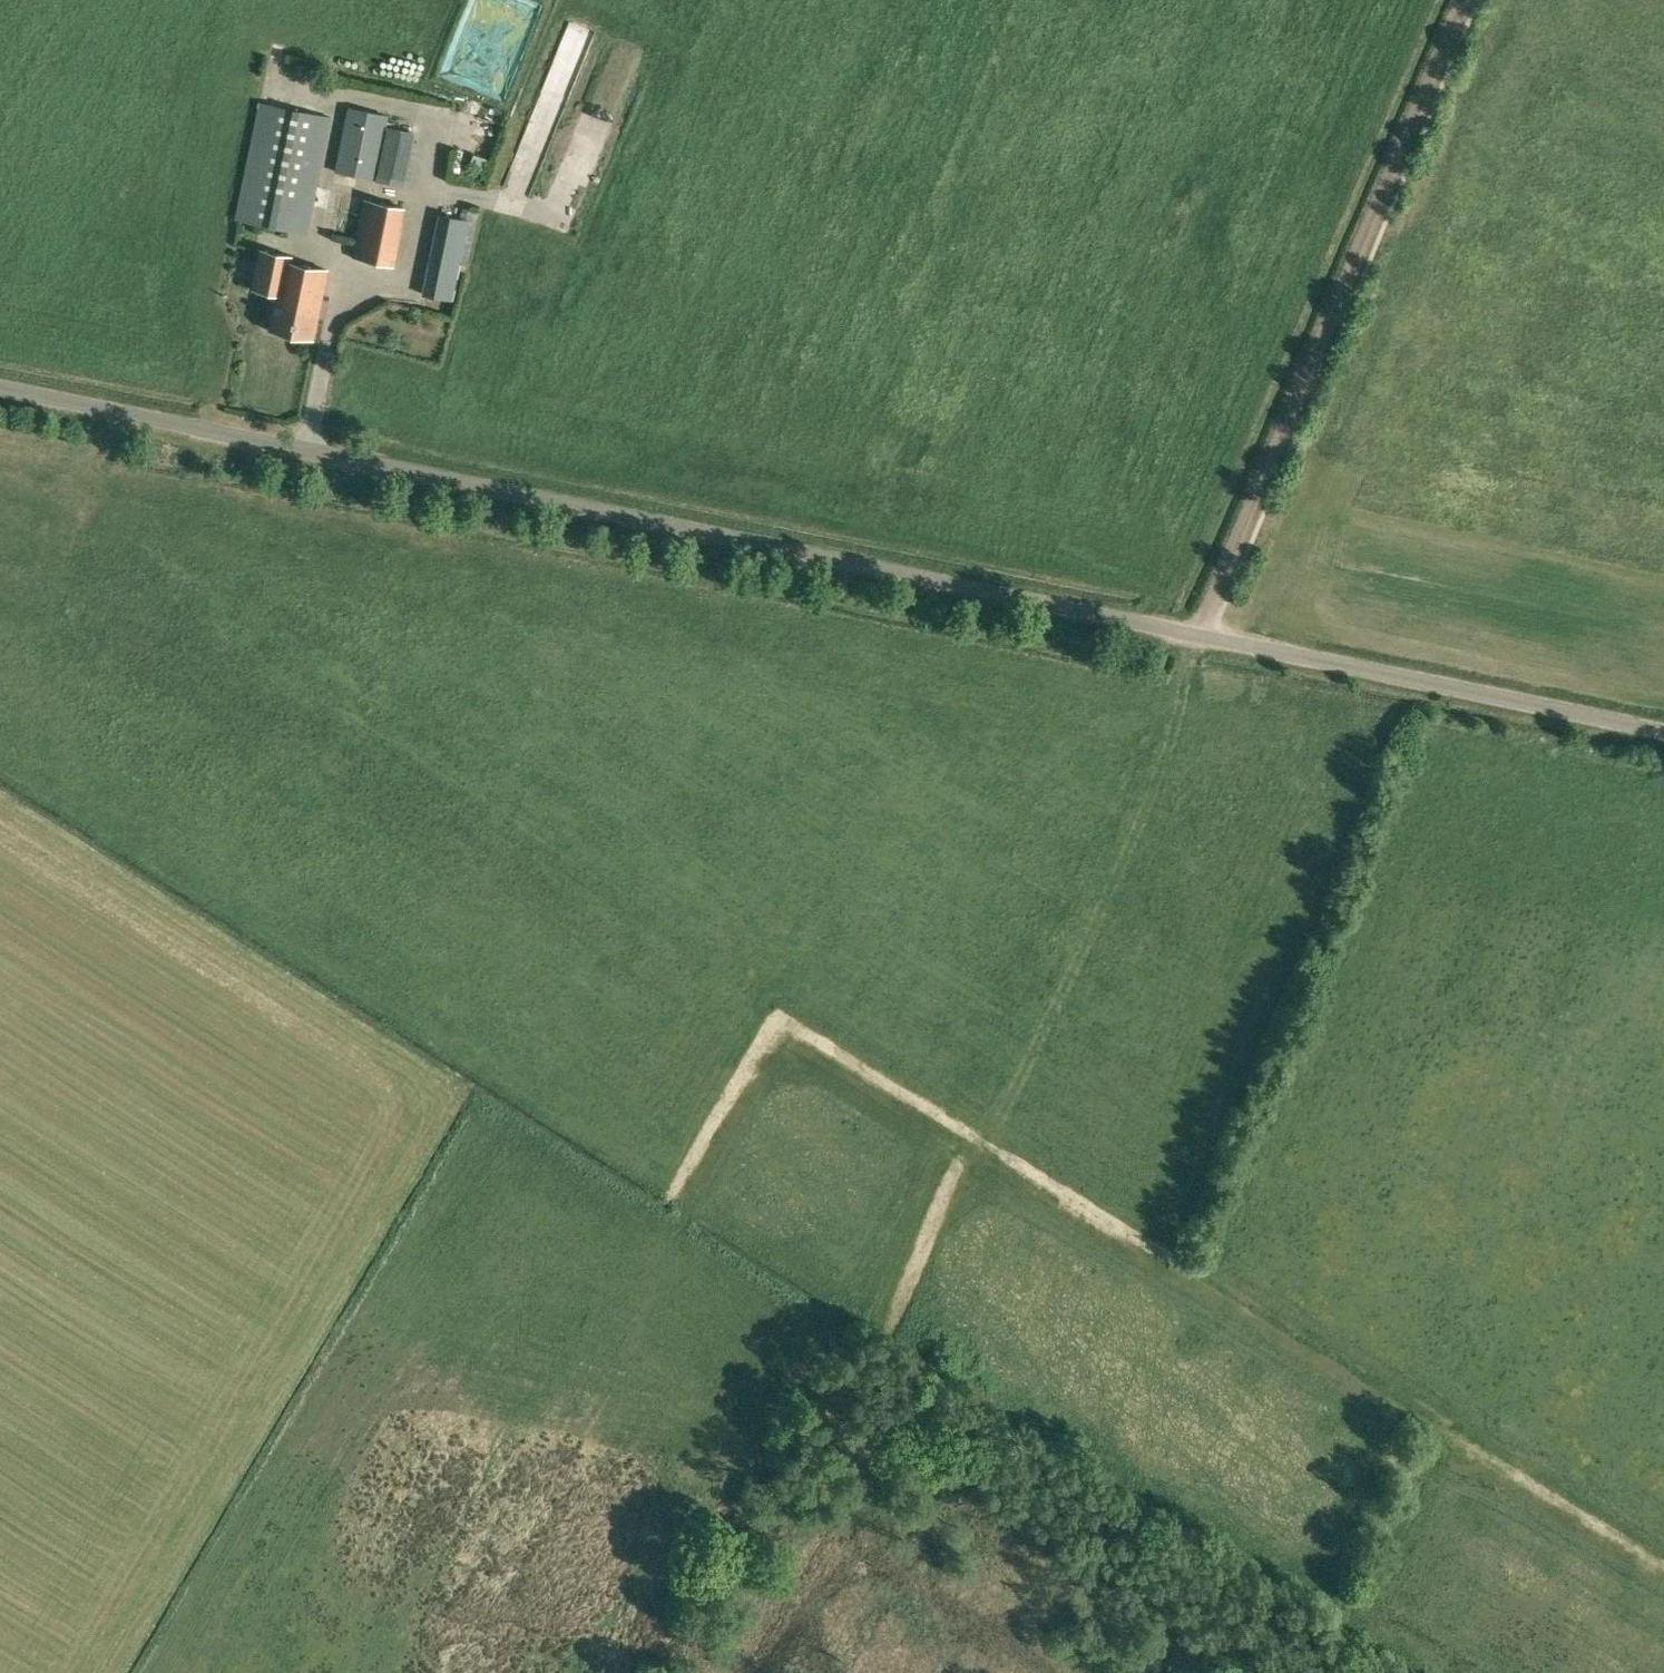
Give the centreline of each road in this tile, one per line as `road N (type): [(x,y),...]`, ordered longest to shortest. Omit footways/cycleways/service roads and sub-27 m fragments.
road 1 (unclassified): [(1663,729),(0,391)]
road 2 (track): [(1198,636),(1466,0)]

